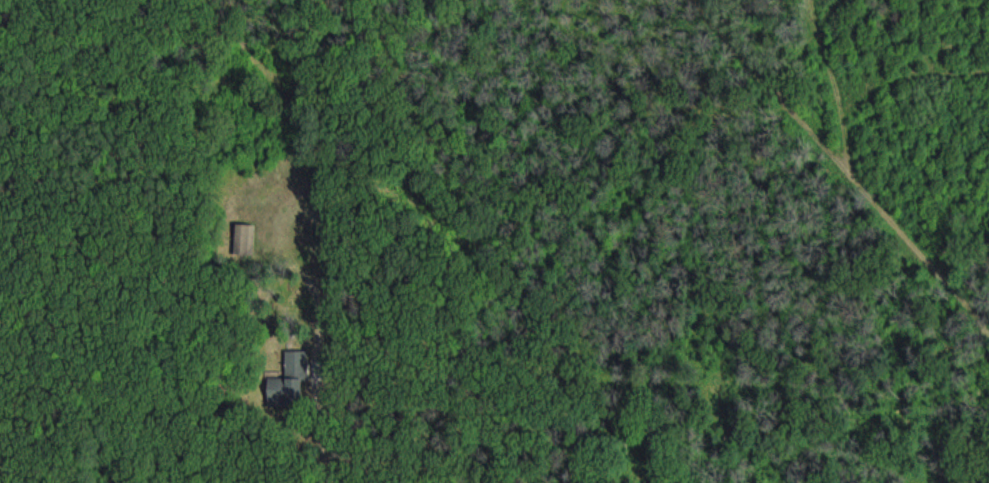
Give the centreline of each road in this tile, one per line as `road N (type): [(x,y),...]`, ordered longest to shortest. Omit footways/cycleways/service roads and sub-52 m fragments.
road 1 (track): [(988,321),(688,0)]

